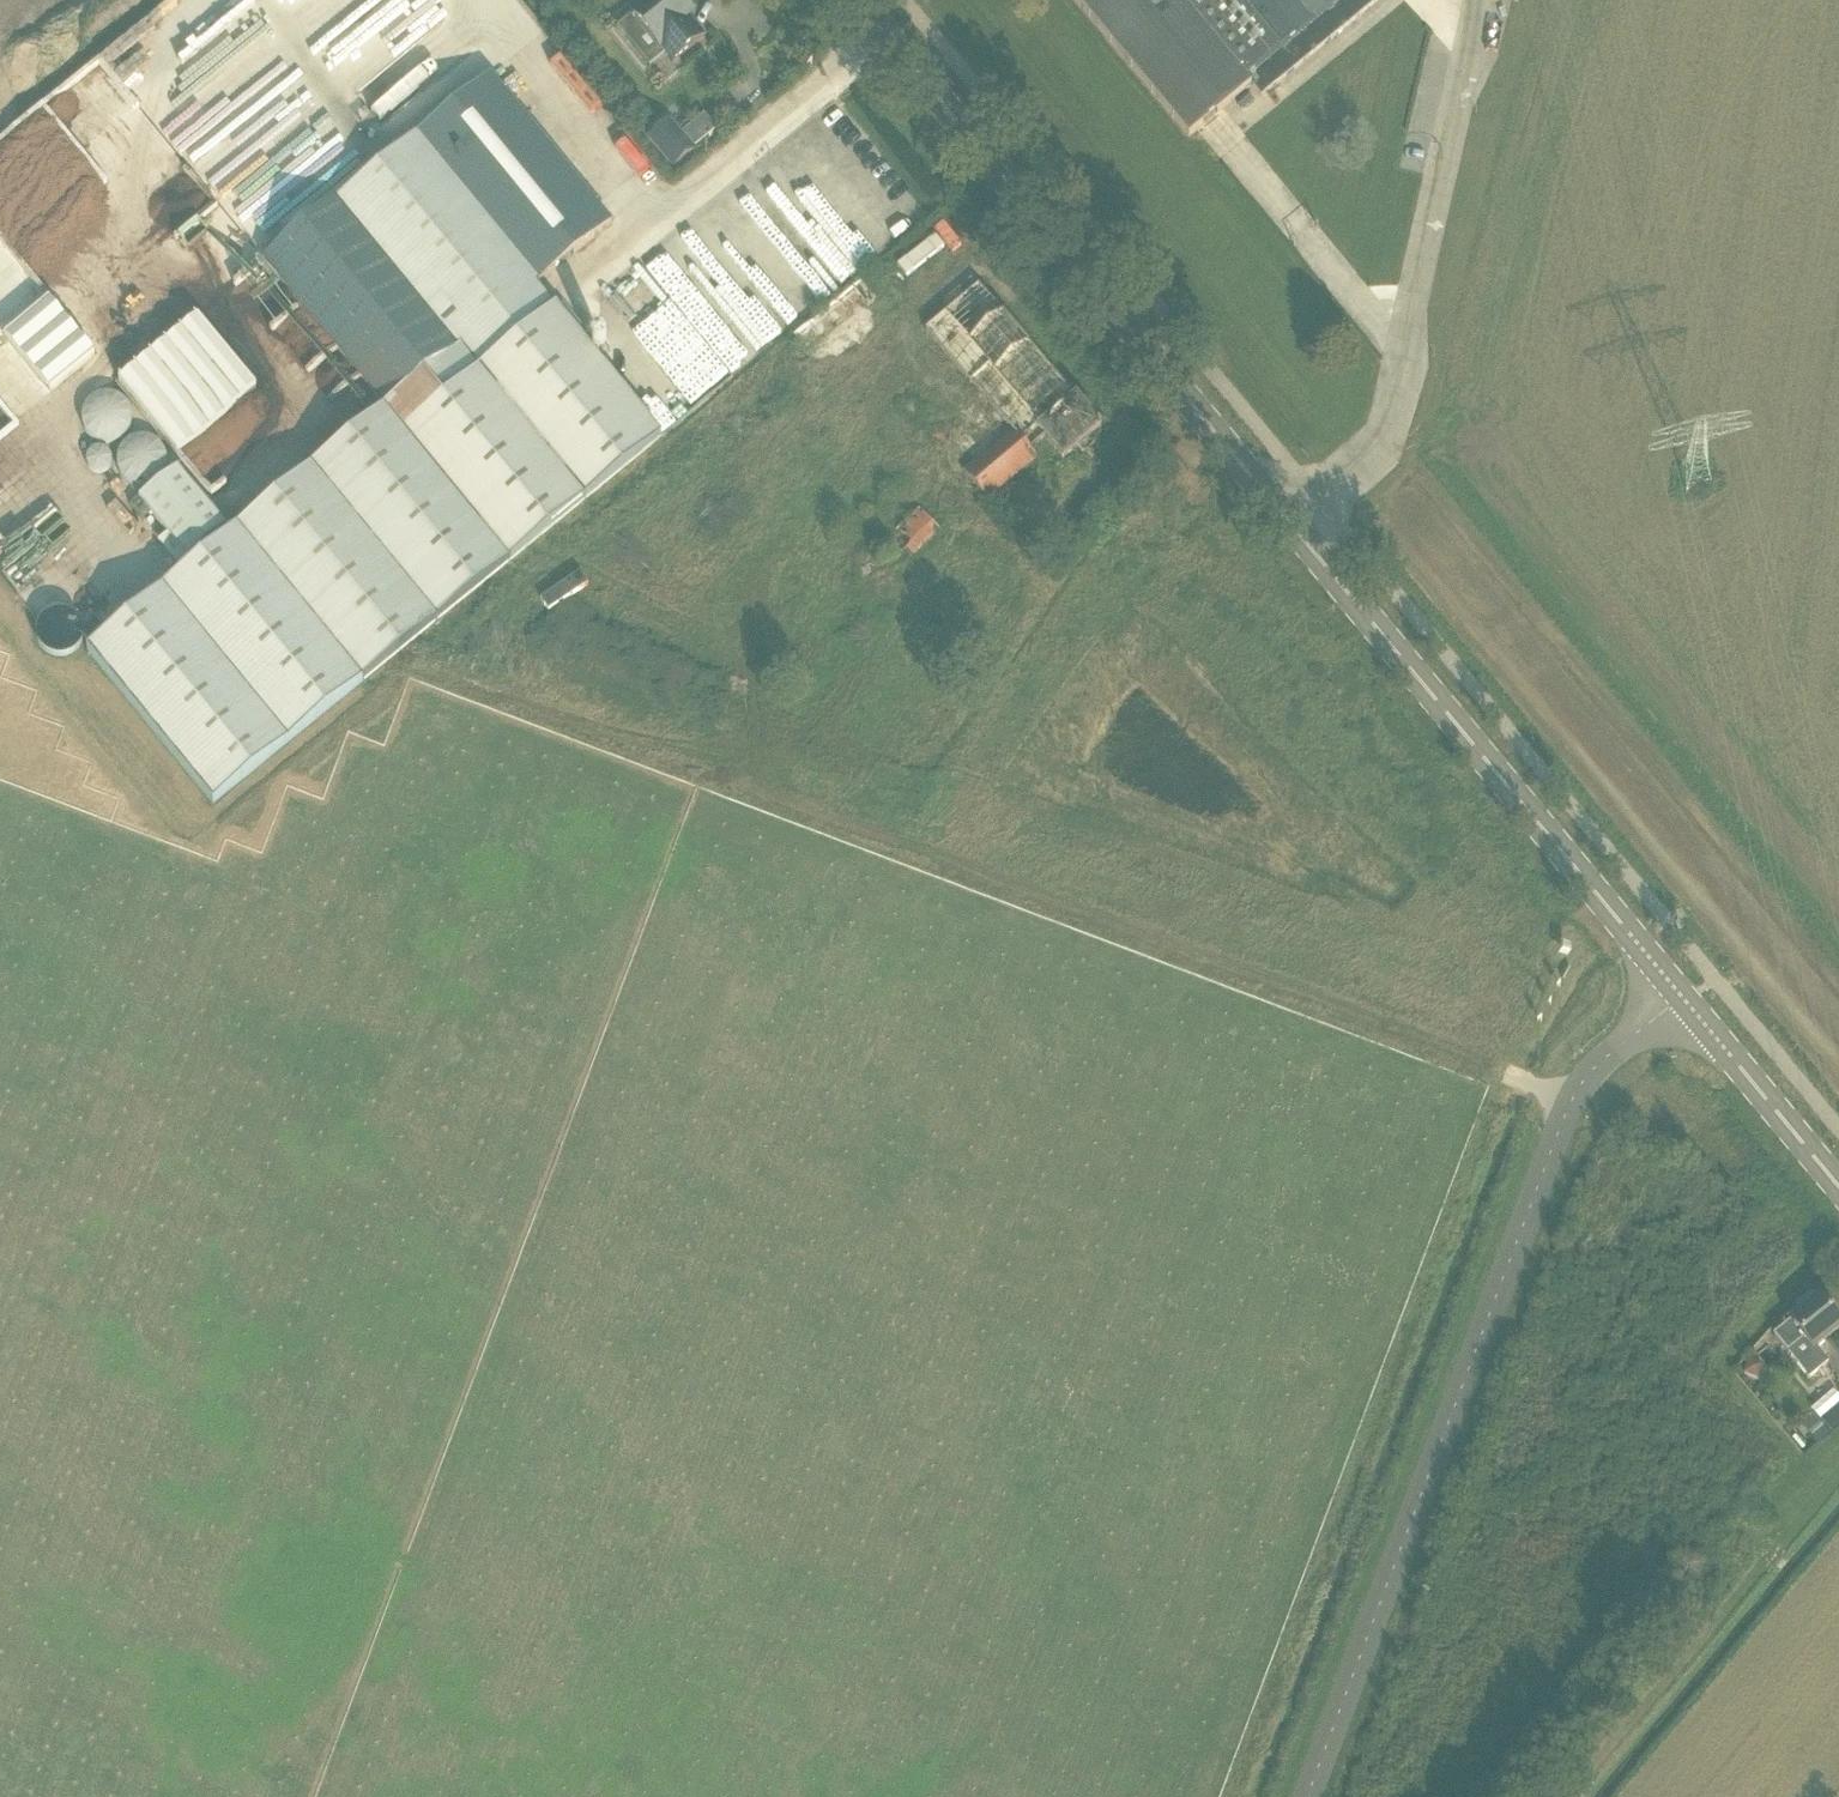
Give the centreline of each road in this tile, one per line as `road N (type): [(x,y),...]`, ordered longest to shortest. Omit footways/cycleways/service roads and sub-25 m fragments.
road 1 (tertiary): [(1683,998),(858,0)]
road 2 (unclassified): [(1683,998),(1591,1072),(1571,1099),(1307,1796)]
road 3 (track): [(1565,1796),(1838,1466)]
road 4 (tertiary): [(1838,1186),(1683,998)]

